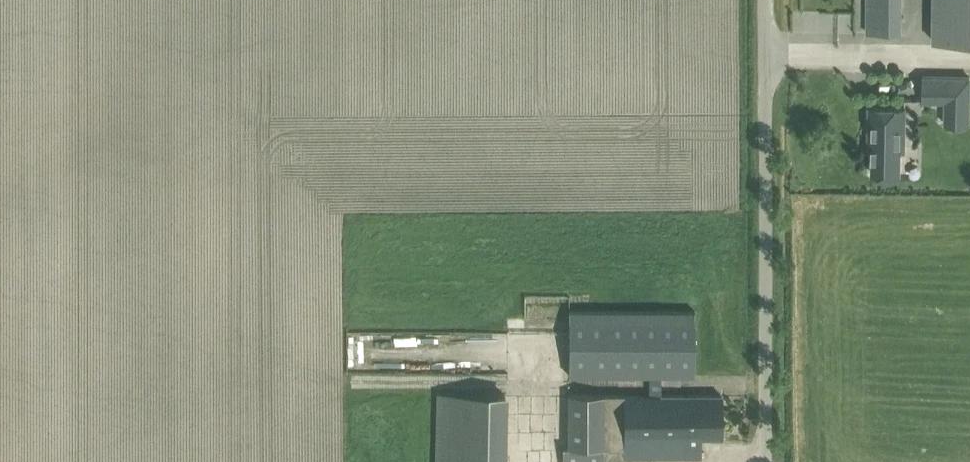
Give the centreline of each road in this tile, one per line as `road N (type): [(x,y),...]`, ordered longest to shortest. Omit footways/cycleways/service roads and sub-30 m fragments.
road 1 (unclassified): [(766,461),(765,0)]

